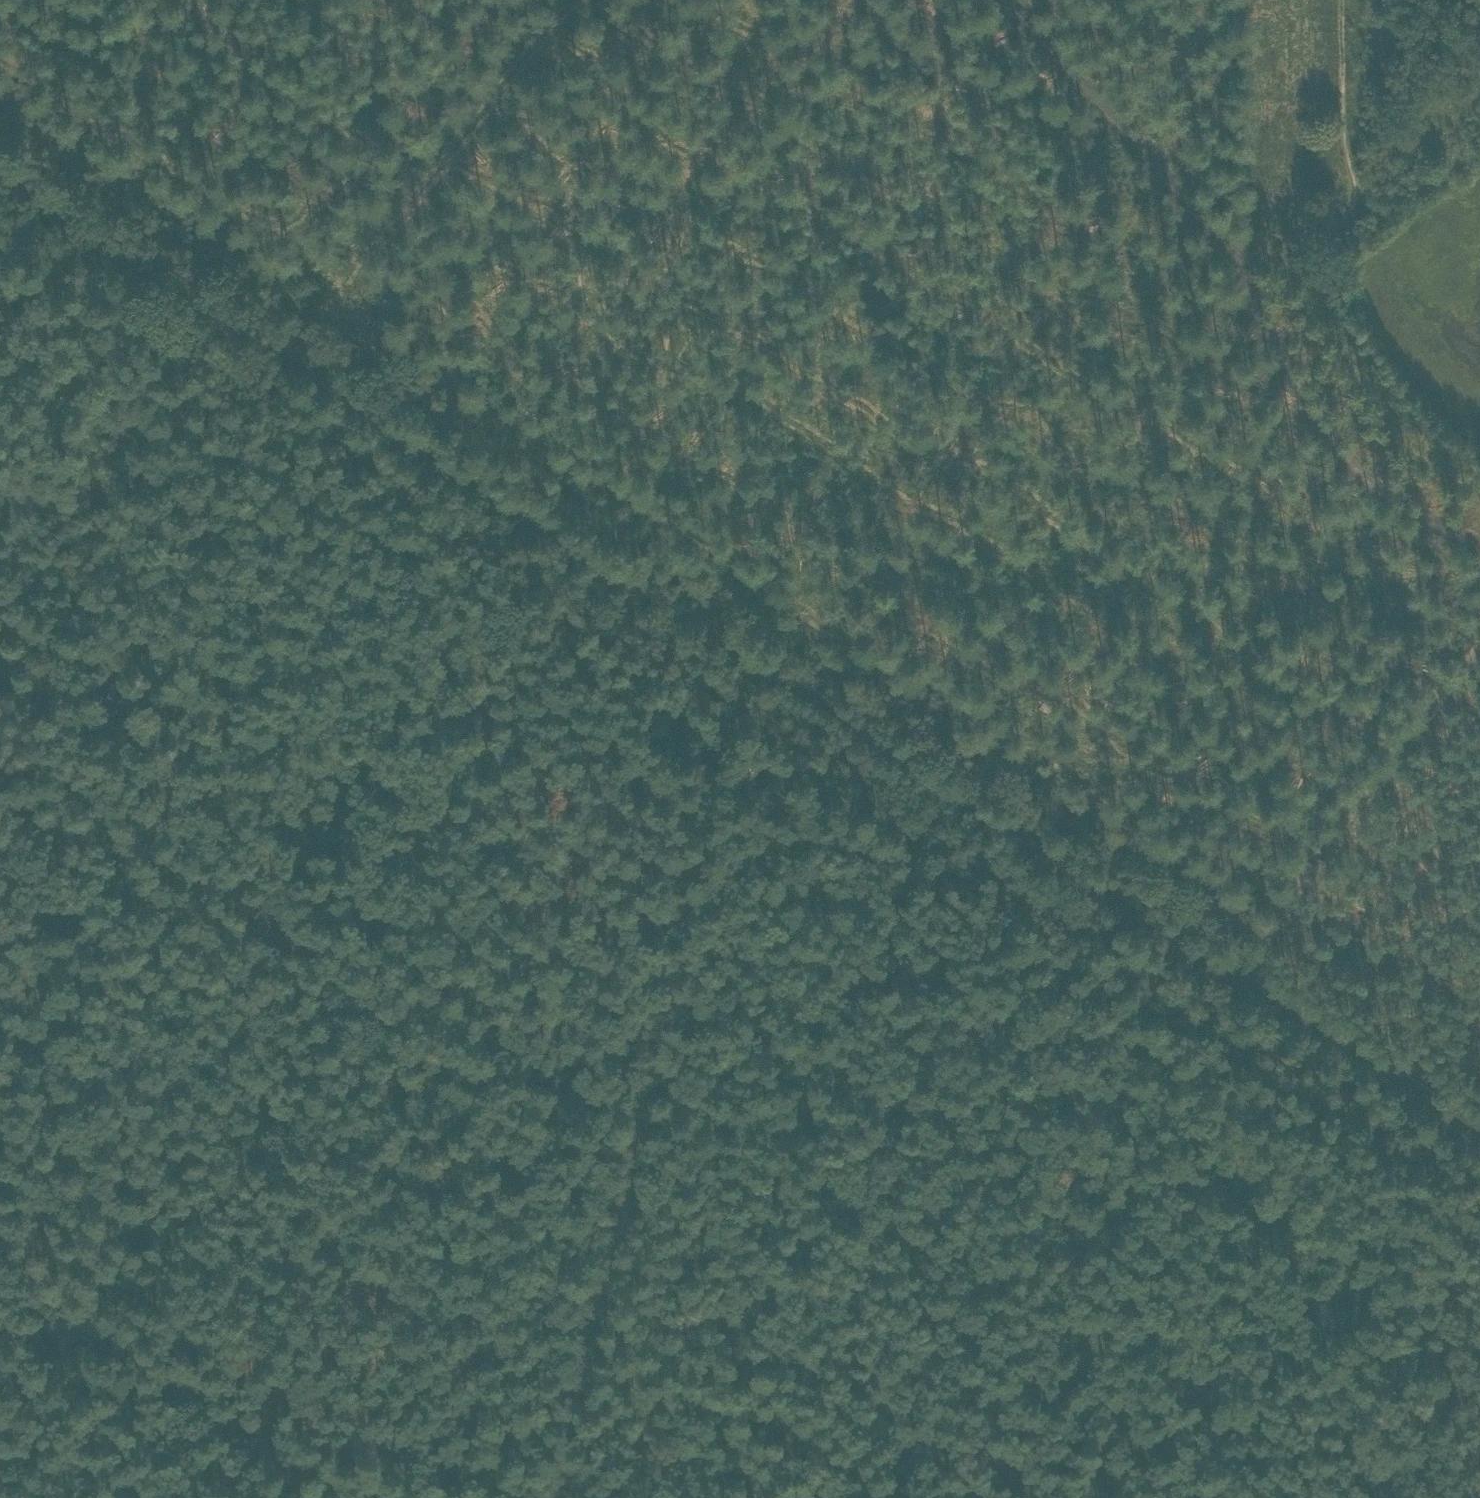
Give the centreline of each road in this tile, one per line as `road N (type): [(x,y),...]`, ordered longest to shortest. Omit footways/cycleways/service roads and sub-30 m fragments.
road 1 (track): [(1244,973),(747,659),(566,1497)]
road 2 (track): [(747,659),(0,173)]
road 3 (track): [(1479,540),(1356,462),(1245,284),(1257,251),(1331,234),(1348,219),(1354,193),(1342,134),(1342,0)]
road 4 (track): [(265,346),(567,0)]
road 5 (track): [(1244,973),(1479,650)]
road 6 (track): [(1245,284),(1007,0)]
road 7 (track): [(1479,1126),(1244,973)]

